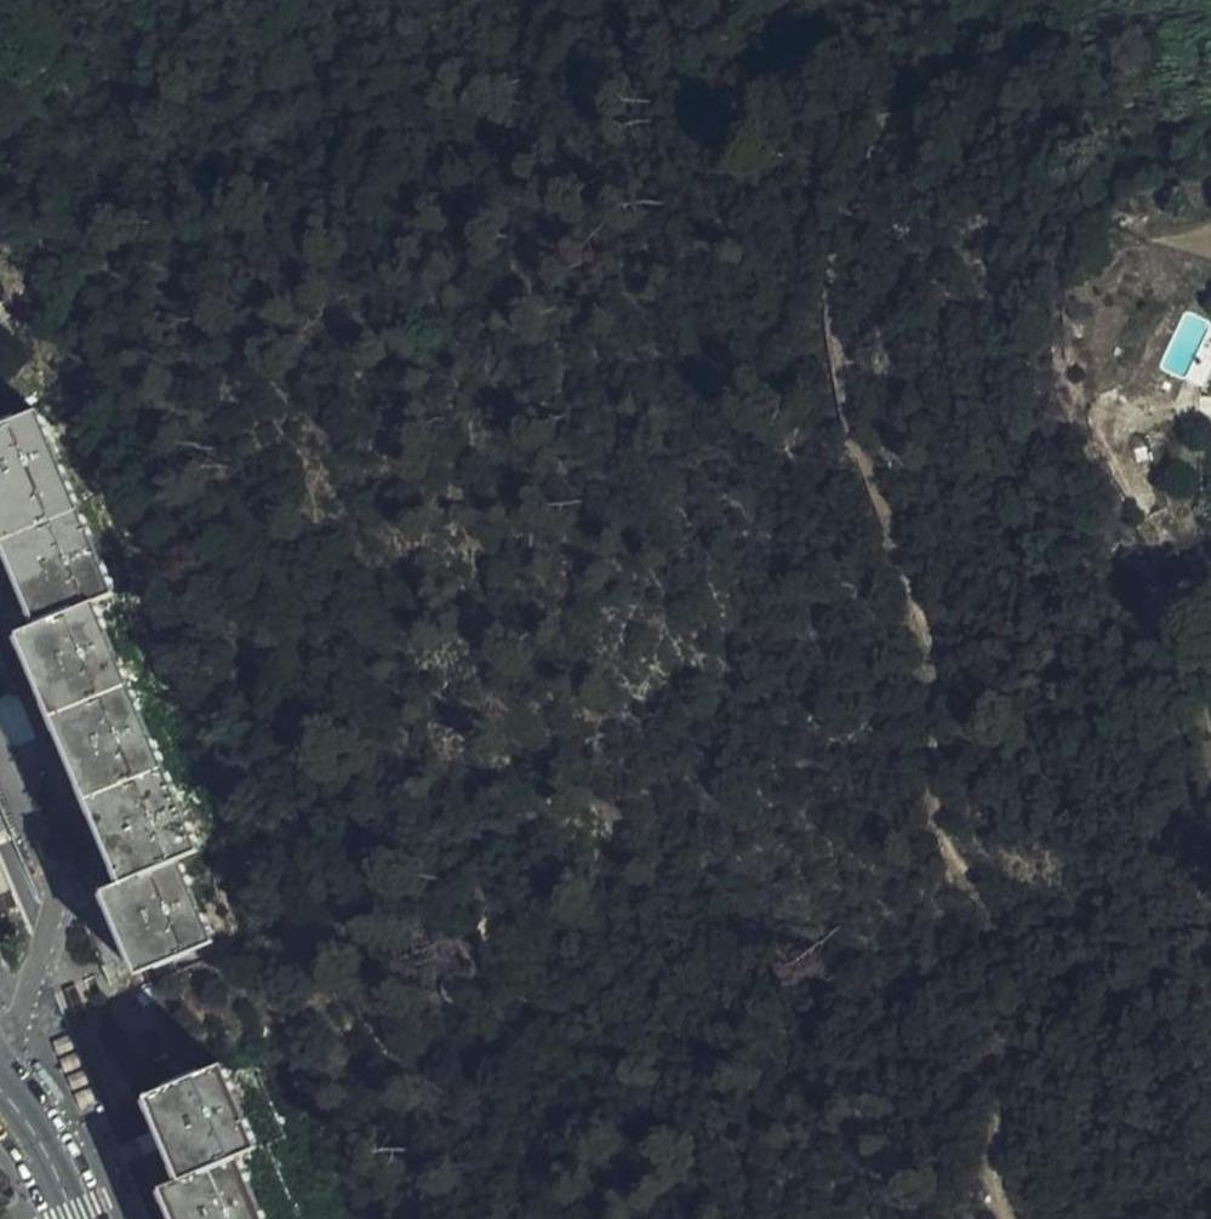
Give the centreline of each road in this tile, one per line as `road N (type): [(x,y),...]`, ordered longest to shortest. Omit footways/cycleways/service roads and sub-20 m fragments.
road 1 (track): [(962,0),(987,24),(987,61),(916,130),(881,133),(830,308),(851,429),(899,555),(932,678),(924,763),(937,832),(994,917),(1003,950),(1002,1083),(989,1157),(1006,1218)]
road 2 (residential): [(78,1218),(45,1147),(0,1083)]

